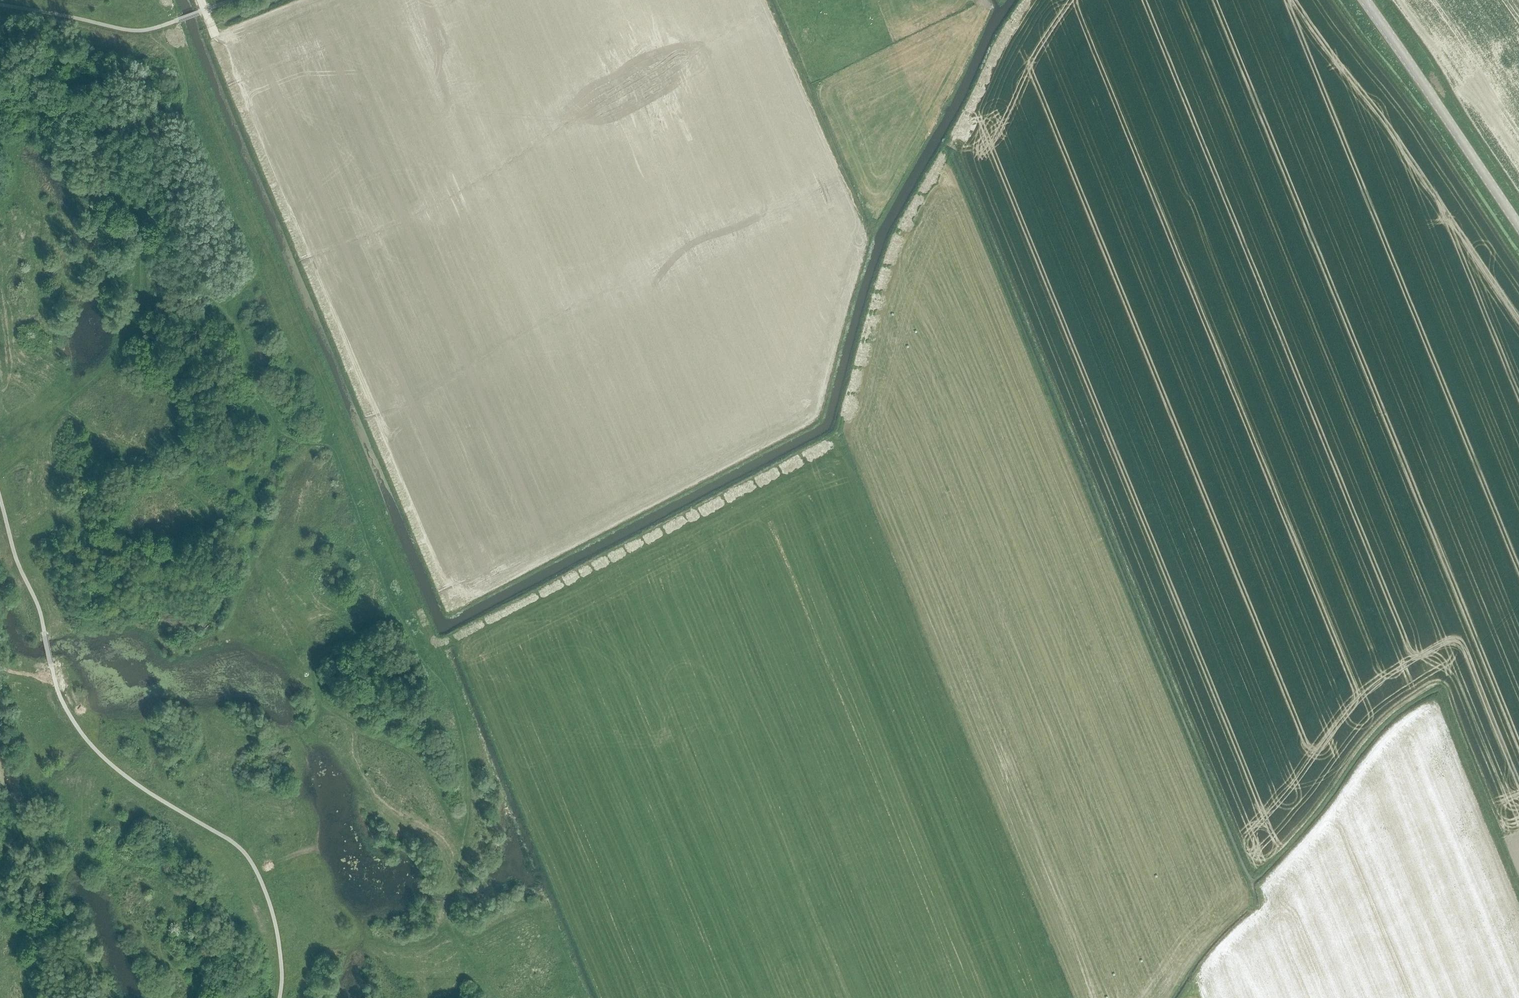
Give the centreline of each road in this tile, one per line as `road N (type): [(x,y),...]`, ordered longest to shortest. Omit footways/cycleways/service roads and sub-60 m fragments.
road 1 (tertiary): [(1518,228),(1364,0)]

